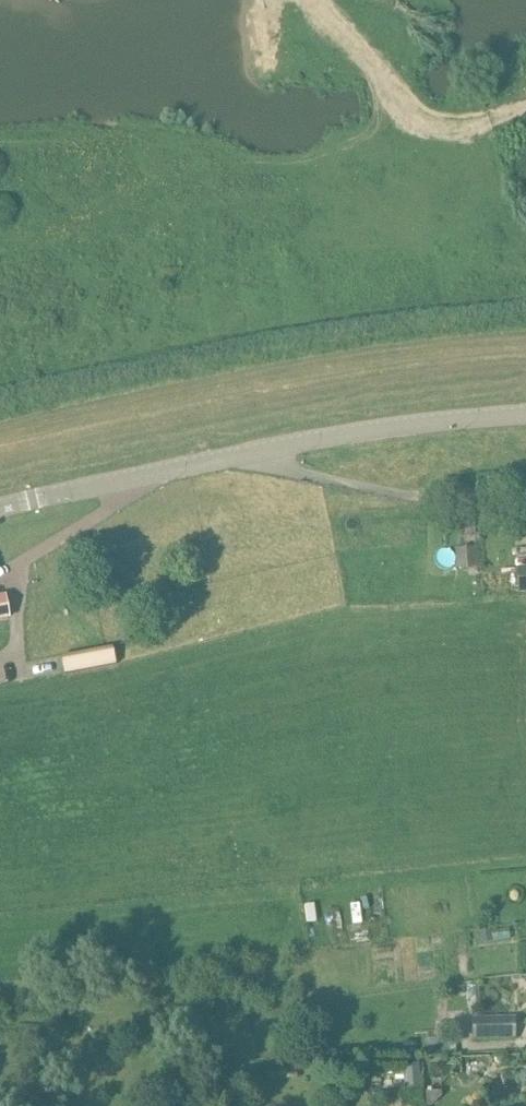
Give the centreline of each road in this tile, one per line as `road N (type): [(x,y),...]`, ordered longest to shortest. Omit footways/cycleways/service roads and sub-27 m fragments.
road 1 (unclassified): [(0,508),(207,461),(525,414)]
road 2 (track): [(461,124),(424,112),(320,0)]

